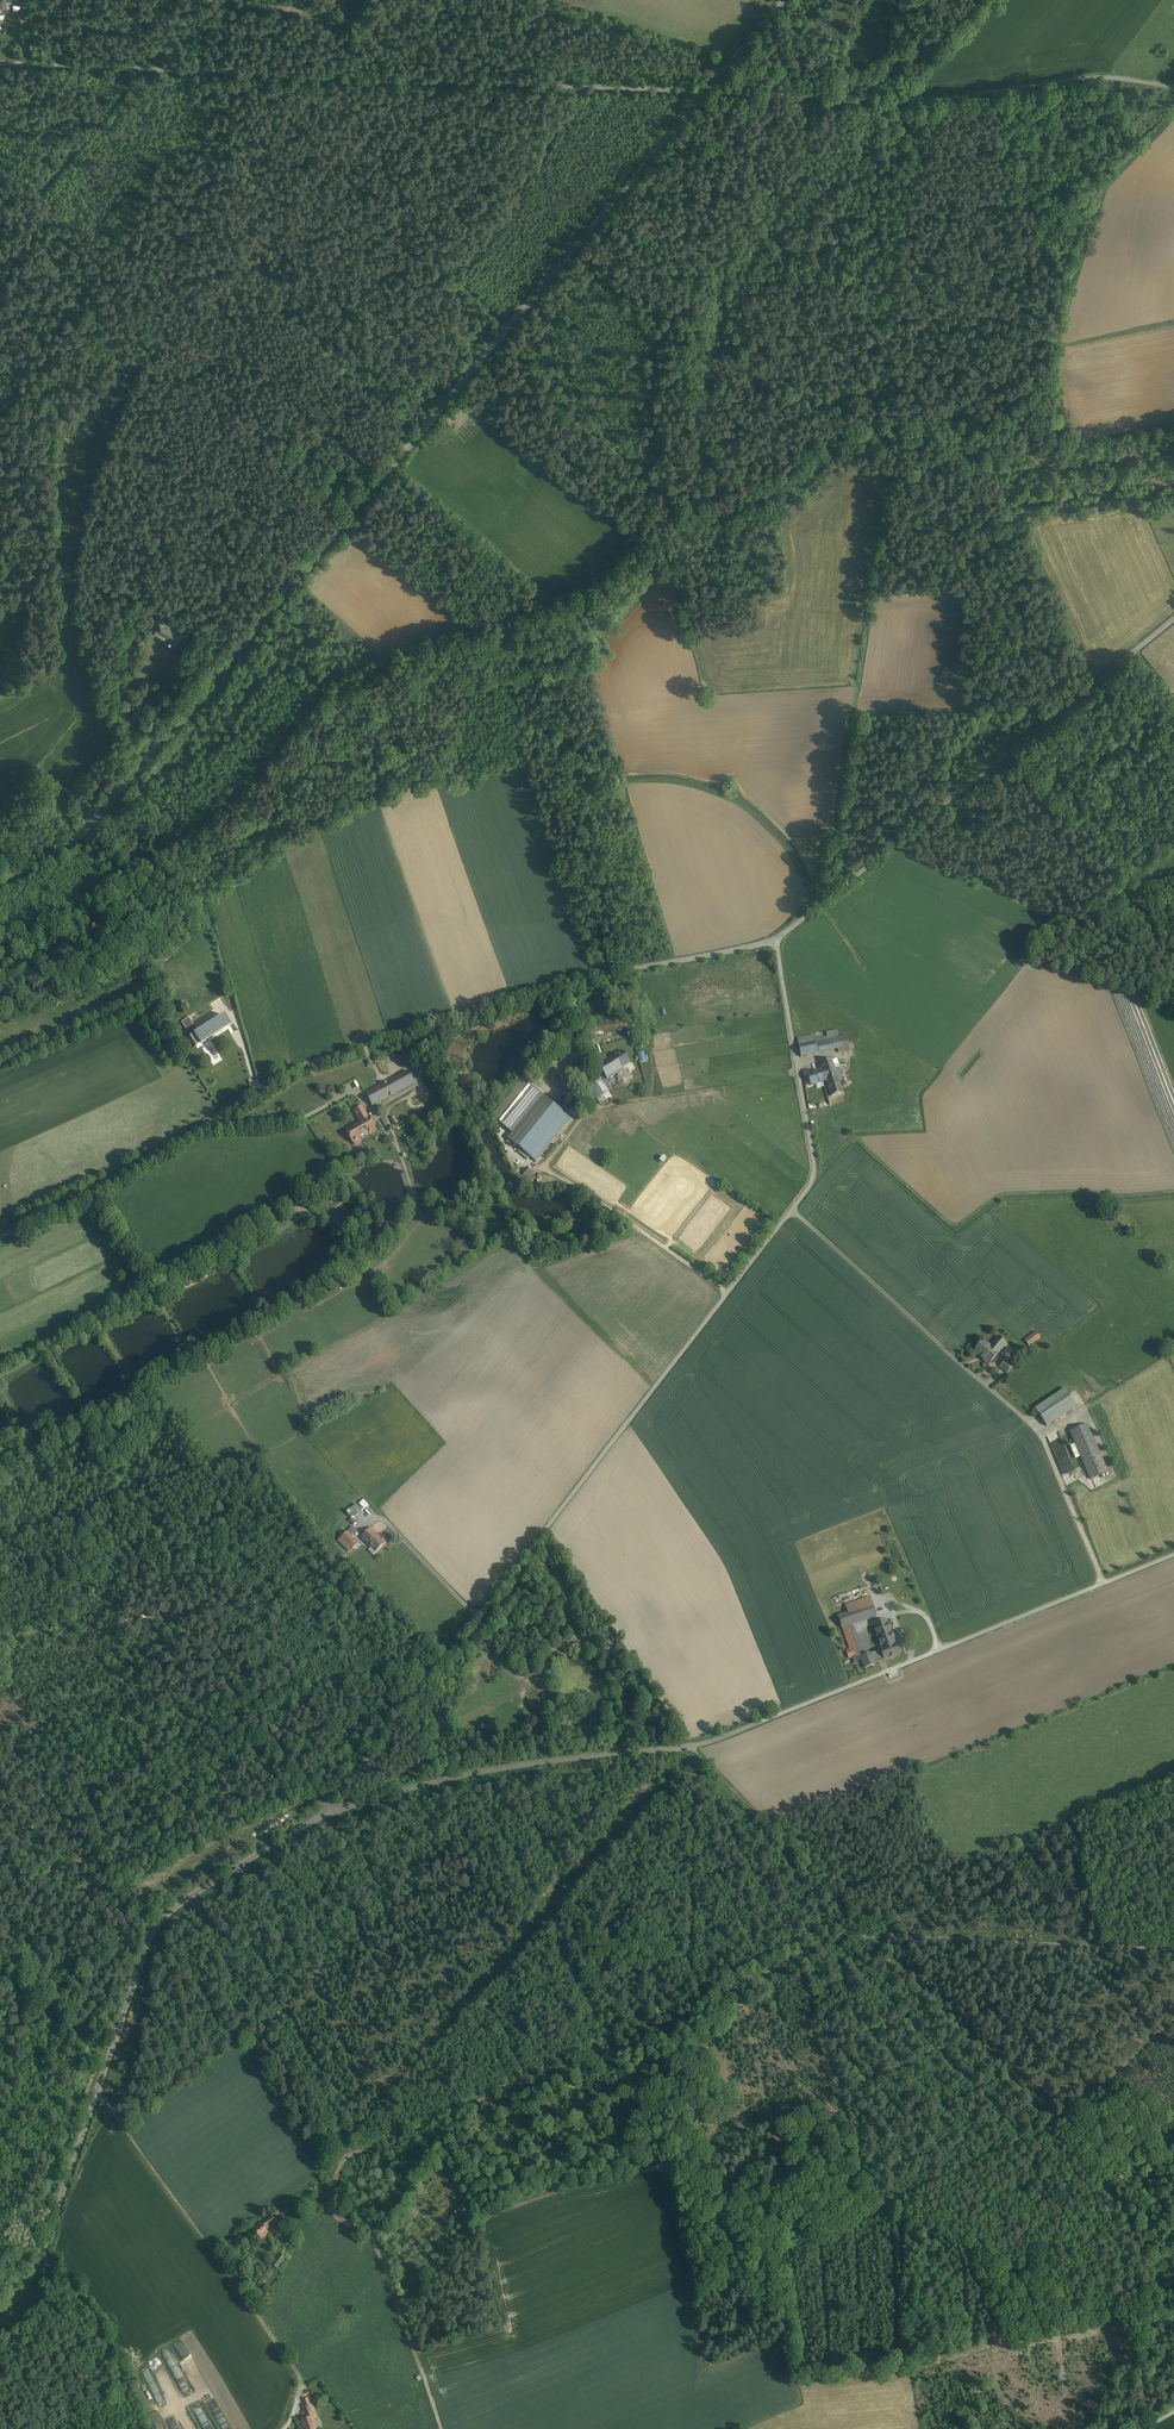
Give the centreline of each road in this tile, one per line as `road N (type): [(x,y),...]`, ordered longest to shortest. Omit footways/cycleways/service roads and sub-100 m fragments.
road 1 (unclassified): [(0,883),(88,827),(706,91)]
road 2 (unclassified): [(1173,1555),(689,1748),(480,1770),(330,1812)]
road 3 (unclassified): [(0,1238),(90,1194),(304,1065),(550,986),(775,942)]
road 4 (unclassified): [(330,1812),(792,1209)]
road 5 (unclassified): [(0,63),(706,91)]
road 6 (track): [(611,2045),(677,2166),(702,2290),(1061,2130)]
road 7 (unclassified): [(330,1812),(154,1923),(38,2268),(0,2316)]
road 8 (track): [(1173,1950),(870,1935),(611,2045)]
road 9 (track): [(1061,2130),(689,1748)]
road 10 (unclassified): [(775,942),(1173,619)]
road 11 (unclassified): [(1173,87),(1108,76),(925,100),(706,91)]
road 12 (track): [(0,1742),(434,1674)]
road 13 (track): [(829,898),(884,464)]
road 14 (track): [(143,69),(27,222),(60,269),(63,316),(43,365),(0,415)]
road 15 (track): [(611,2045),(342,2162),(332,2212),(371,2236),(378,2251)]
road 16 (track): [(517,674),(541,696),(545,753),(579,843),(607,975)]
road 17 (track): [(937,1342),(1044,1439),(1104,1583)]
road 18 (unclassified): [(792,1209),(814,1169),(775,942)]
road 19 (track): [(729,1293),(575,1184),(515,1154)]
road 20 (track): [(1061,2130),(1158,2282),(1173,2269)]
road 21 (track): [(98,2094),(218,2252)]
road 22 (unclassified): [(792,1209),(937,1342)]
road 23 (track): [(442,2428),(378,2251)]
road 24 (track): [(0,1378),(160,1292)]
road 25 (track): [(160,1292),(271,1238),(302,1211)]
road 26 (track): [(1173,2017),(1061,2130)]
road 27 (track): [(421,1215),(399,1149),(357,1089)]
road 28 (track): [(1052,351),(1173,322)]

